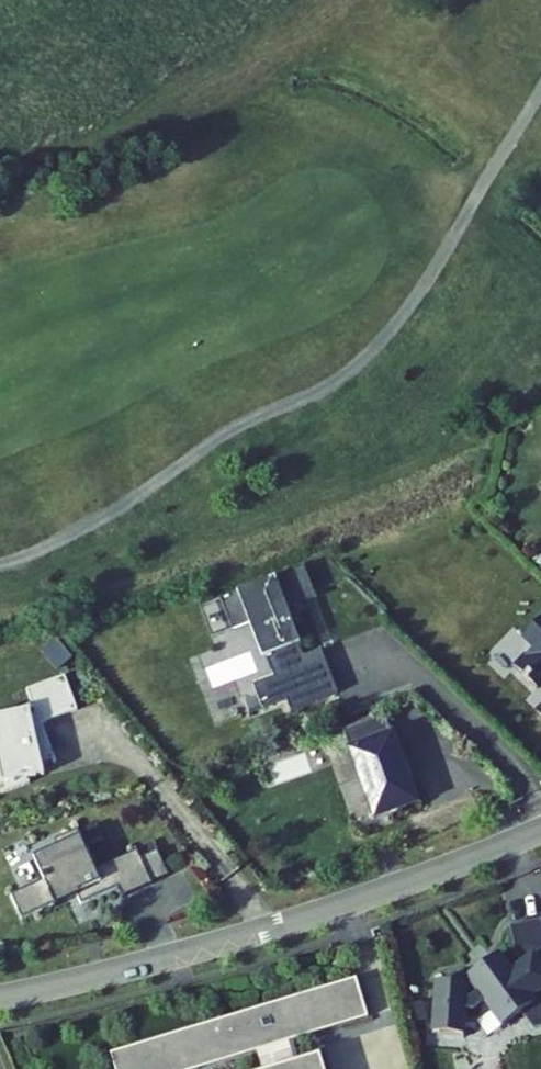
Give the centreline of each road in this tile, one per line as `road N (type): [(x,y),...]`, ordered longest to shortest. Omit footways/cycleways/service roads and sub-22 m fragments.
road 1 (residential): [(540,830),(261,931),(0,997)]

